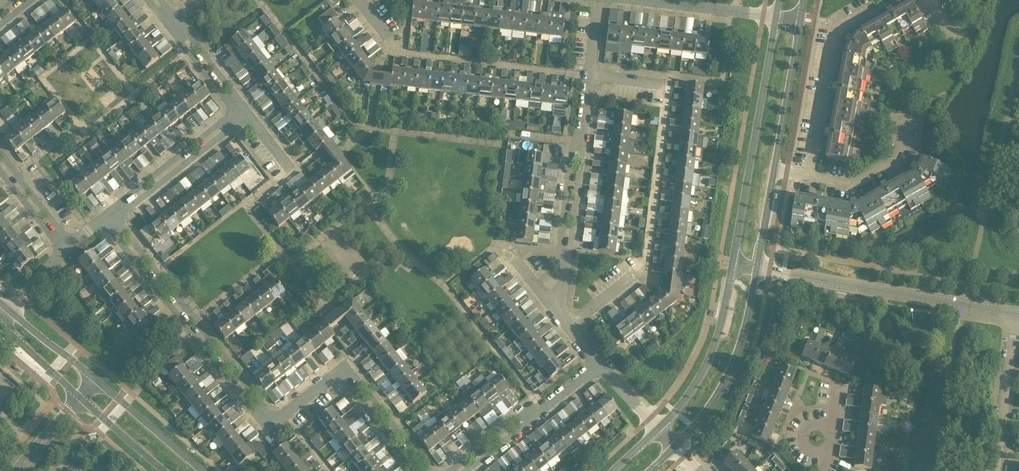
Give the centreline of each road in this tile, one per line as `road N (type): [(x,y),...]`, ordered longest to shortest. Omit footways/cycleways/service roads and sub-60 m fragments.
road 1 (residential): [(1016,314),(757,268)]
road 2 (tertiary): [(777,15),(733,264)]
road 3 (residential): [(119,231),(121,244),(252,412),(267,415)]
road 4 (residential): [(267,415),(119,231)]
road 5 (residential): [(423,470),(352,381),(339,376),(286,414),(267,415)]
road 6 (residential): [(811,177),(836,31),(887,0)]
road 7 (tertiary): [(676,447),(728,378),(757,268)]
road 8 (tertiary): [(733,264),(713,350),(659,429)]
road 9 (residential): [(995,470),(1016,314)]
road 10 (tertiary): [(774,170),(801,17)]
road 11 (residential): [(232,121),(118,211)]
road 12 (residential): [(118,211),(232,121)]
road 13 (tertiary): [(200,470),(95,381)]
road 14 (residential): [(811,177),(847,183),(897,156),(906,117)]
road 15 (residential): [(579,143),(572,152),(565,263)]
road 16 (residential): [(565,263),(579,143)]

